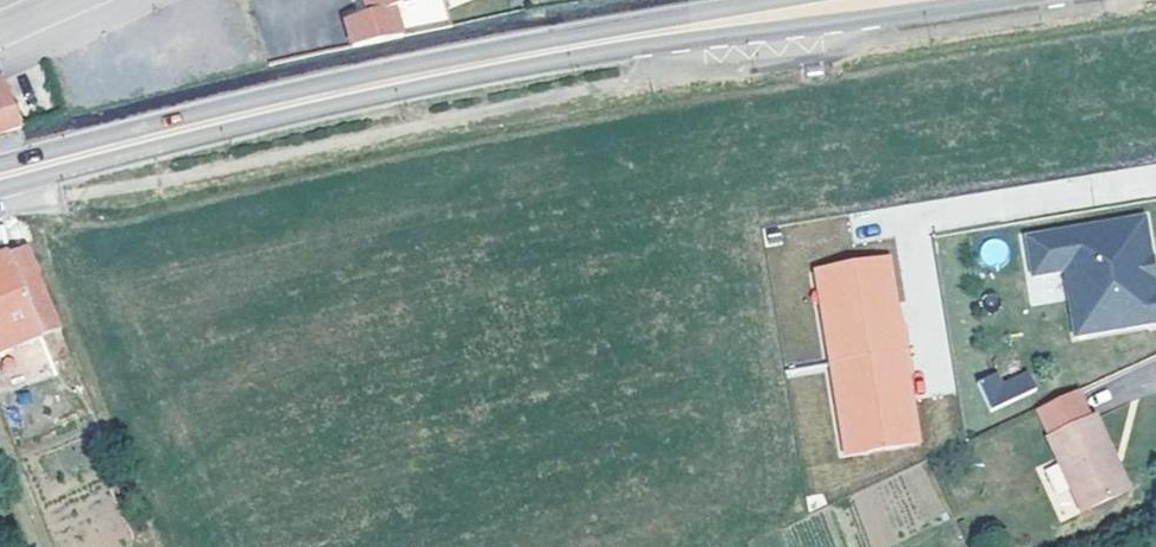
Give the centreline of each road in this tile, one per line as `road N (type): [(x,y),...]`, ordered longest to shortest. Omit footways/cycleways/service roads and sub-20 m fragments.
road 1 (primary): [(0,189),(288,117),(542,65),(993,0)]
road 2 (primary): [(777,0),(346,80),(0,163)]

